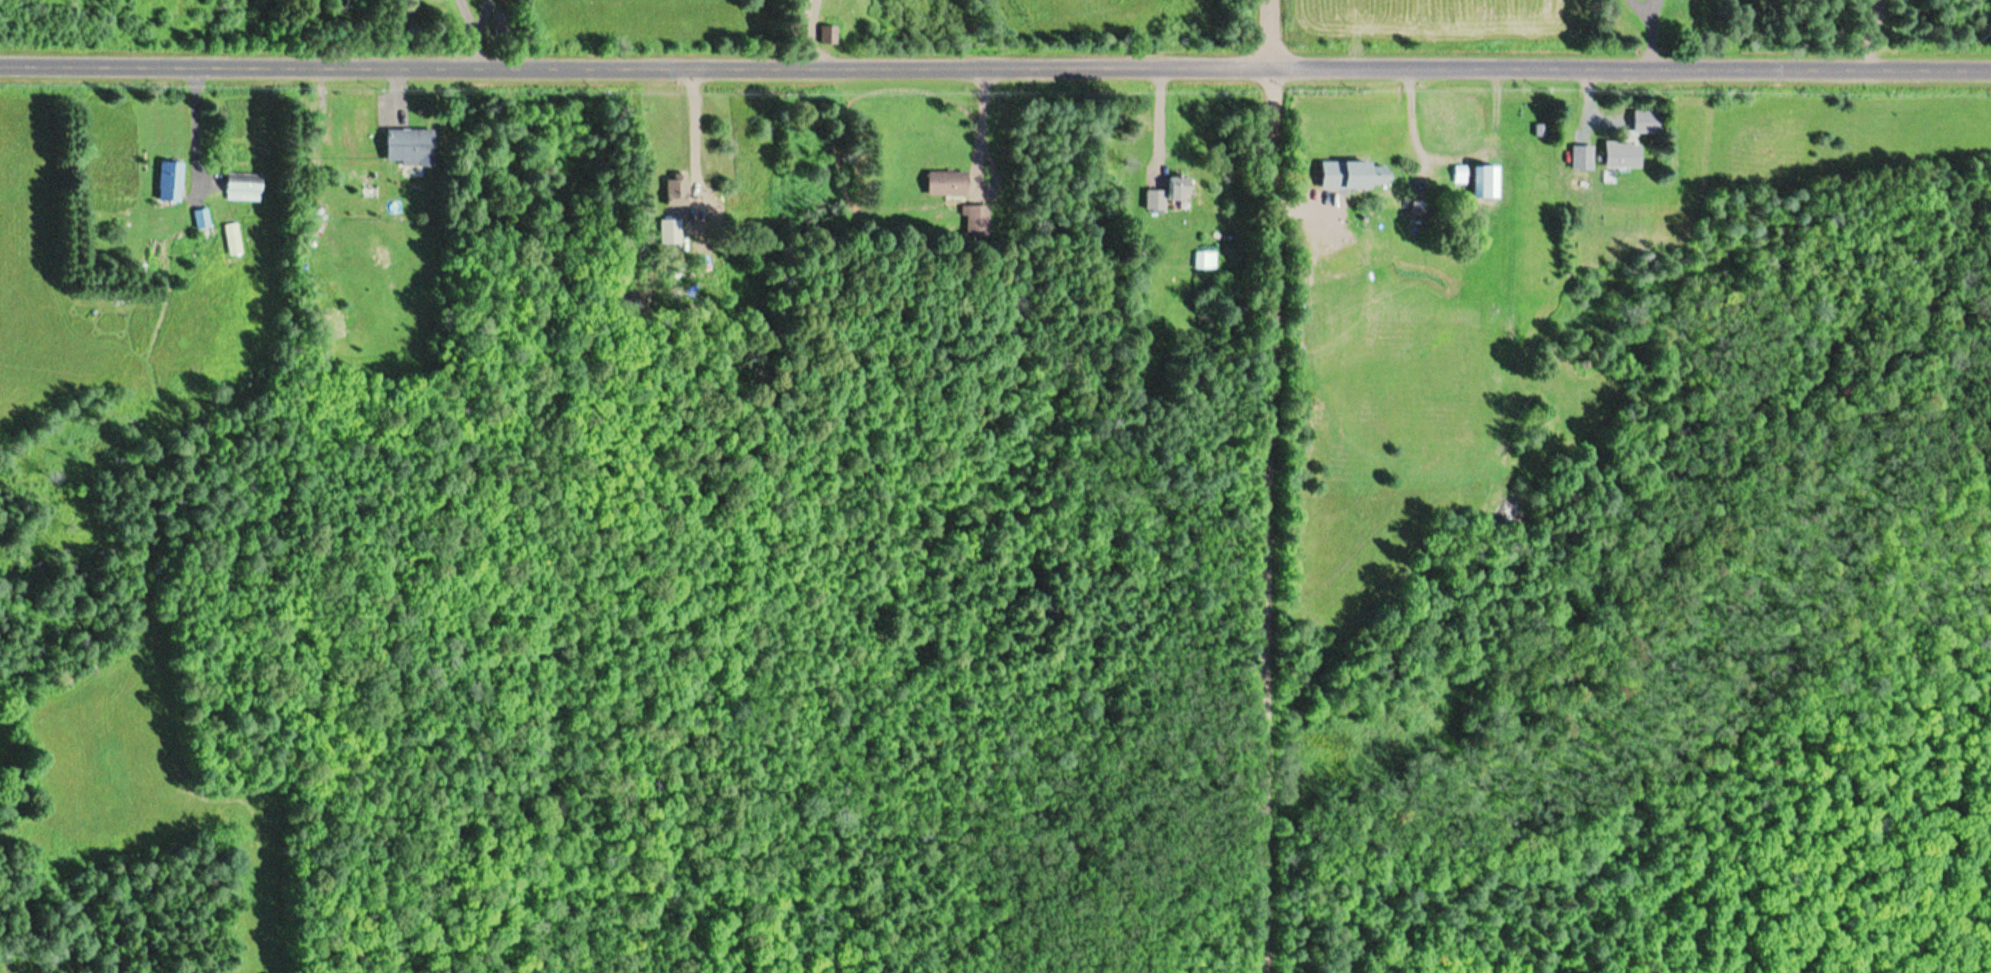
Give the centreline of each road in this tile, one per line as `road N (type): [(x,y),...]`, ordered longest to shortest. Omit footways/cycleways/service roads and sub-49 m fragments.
road 1 (secondary): [(1990,70),(0,66)]
road 2 (residential): [(1285,972),(1275,0)]

